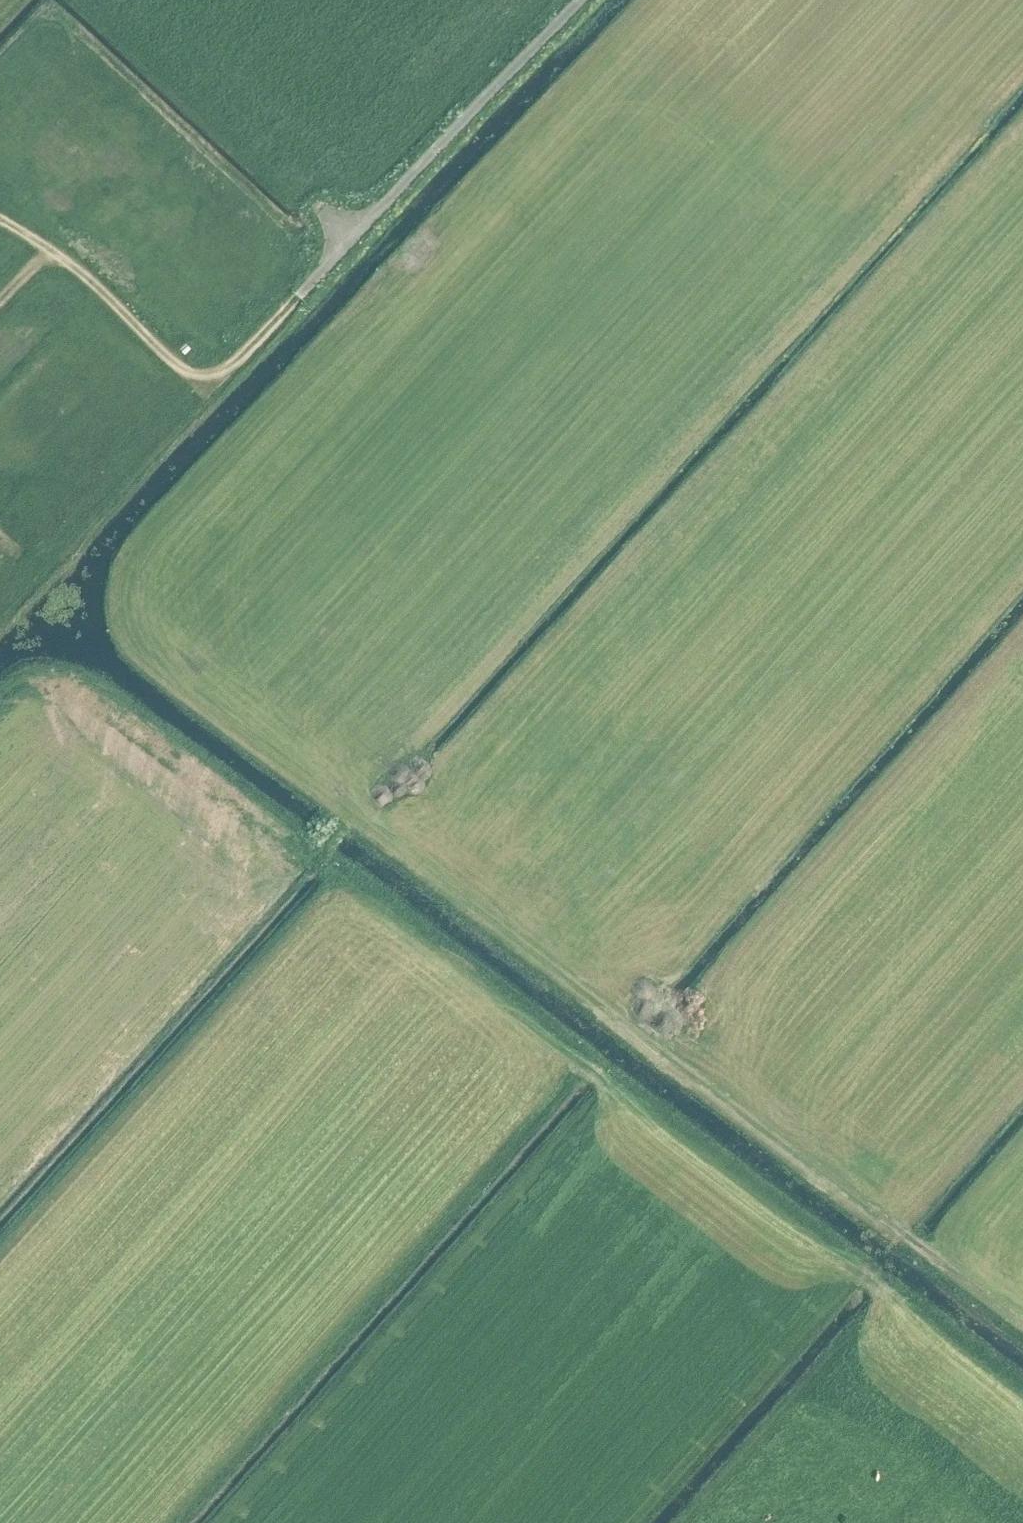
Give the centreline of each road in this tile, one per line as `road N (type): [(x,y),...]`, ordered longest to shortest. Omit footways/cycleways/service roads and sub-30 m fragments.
road 1 (unclassified): [(303,290),(578,0)]
road 2 (track): [(303,290),(211,378),(189,378),(63,262),(0,217)]

